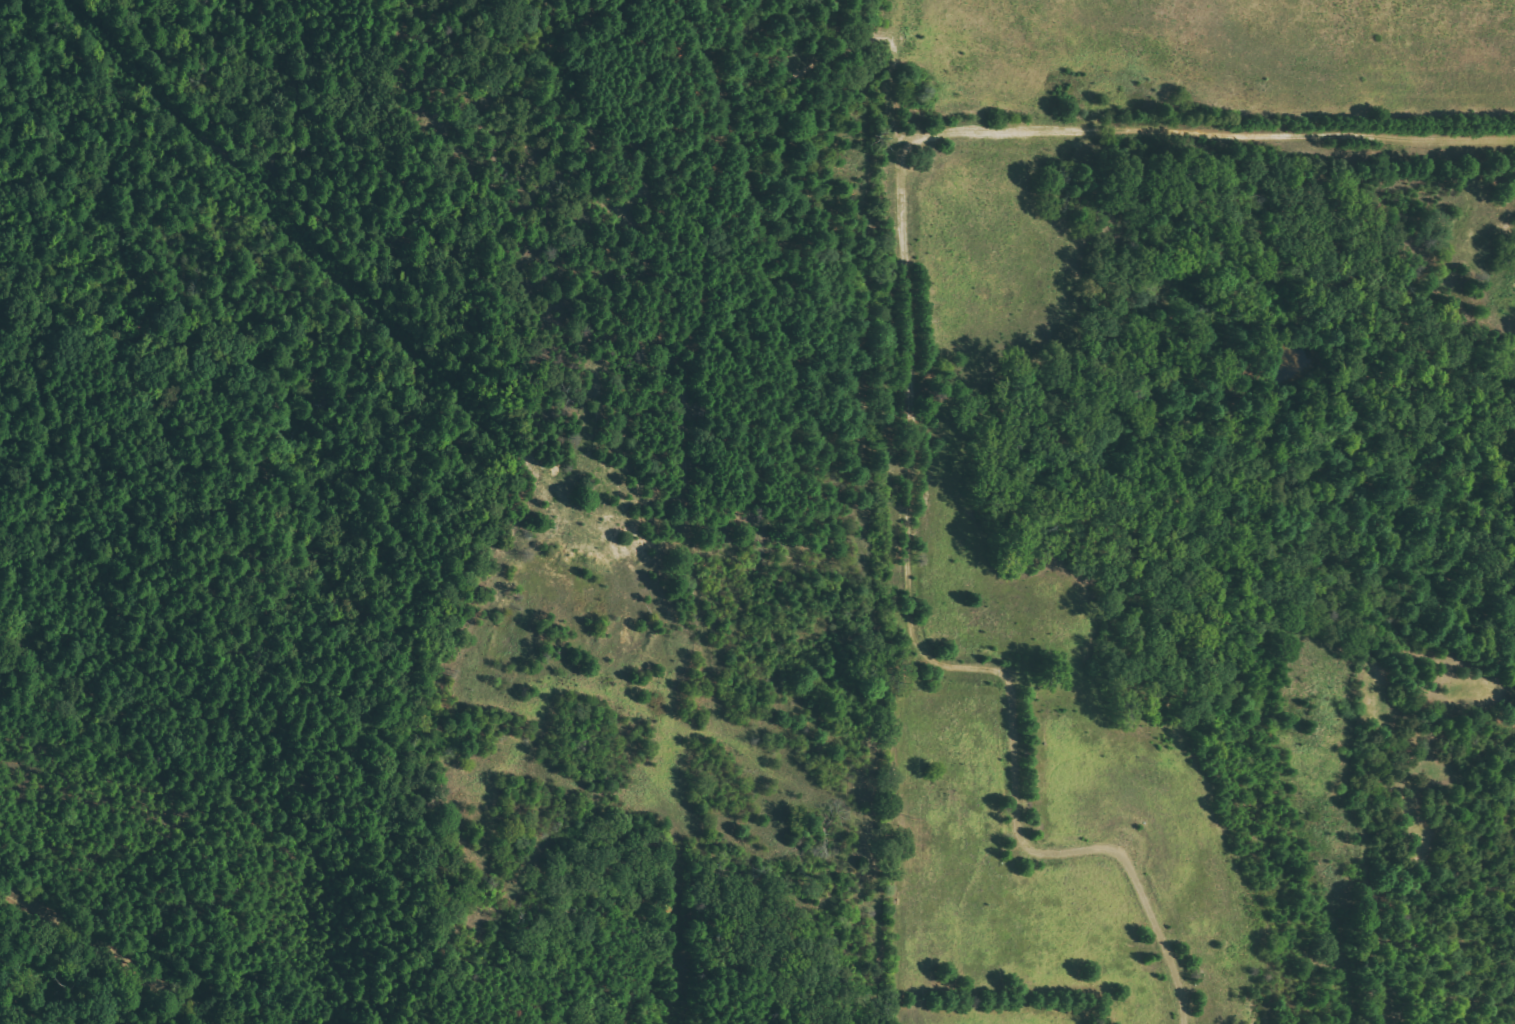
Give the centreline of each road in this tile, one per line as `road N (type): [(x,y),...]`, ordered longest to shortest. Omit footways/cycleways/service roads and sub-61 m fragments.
road 1 (residential): [(225,1023),(0,889)]

